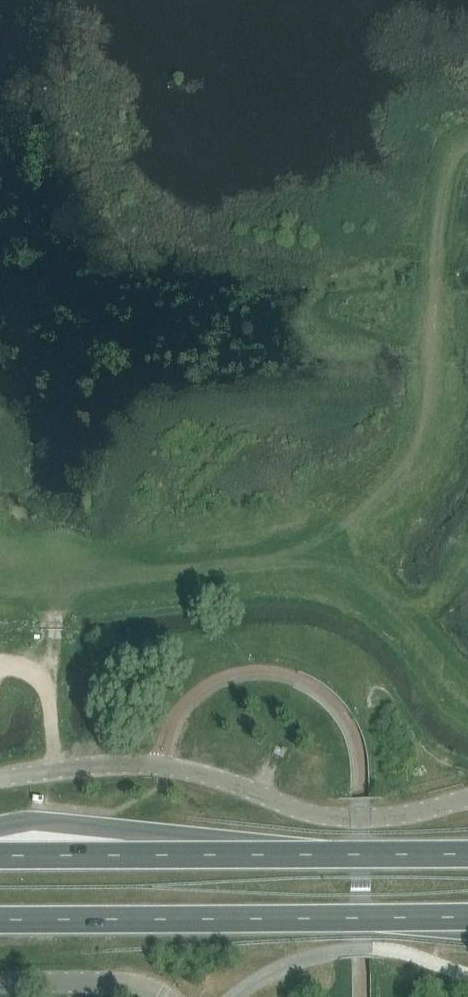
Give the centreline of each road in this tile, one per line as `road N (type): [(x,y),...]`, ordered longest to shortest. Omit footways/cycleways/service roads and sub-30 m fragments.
road 1 (unclassified): [(0,779),(158,765),(350,819),(467,799)]
road 2 (trunk): [(0,919),(467,916)]
road 3 (trunk): [(467,855),(0,857)]
road 4 (unclassified): [(0,982),(111,984),(162,996)]
road 5 (track): [(57,772),(47,681),(0,664)]

